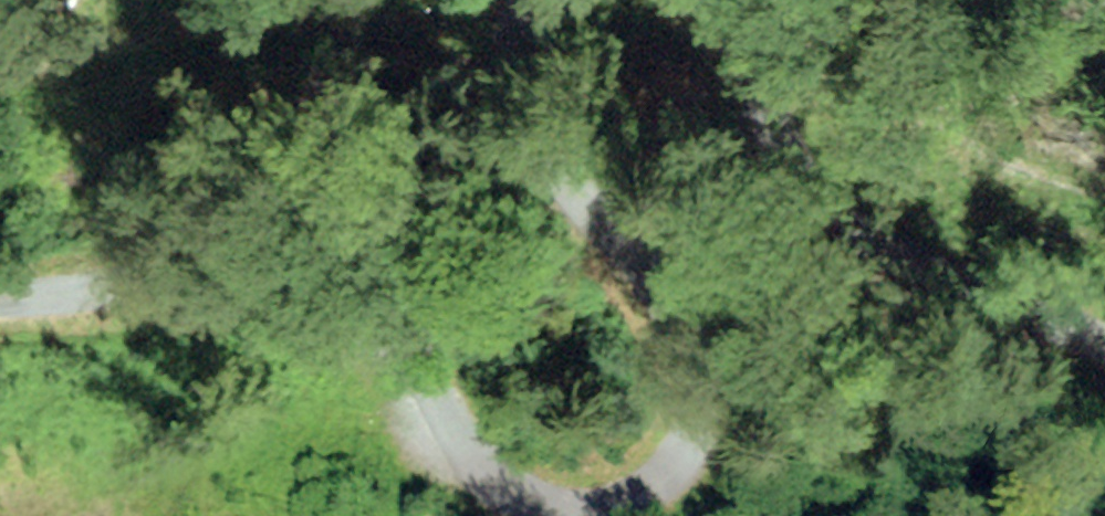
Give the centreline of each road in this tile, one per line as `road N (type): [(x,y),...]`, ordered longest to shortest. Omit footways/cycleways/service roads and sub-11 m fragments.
road 1 (unclassified): [(0,299),(263,273),(321,281),(377,305),(455,425),(514,495),(547,511),(587,514),(655,493),(690,447),(701,412),(699,353),(672,296),(548,165),(530,133),(515,60),(528,0)]
road 2 (unclassified): [(722,0),(783,144),(822,206),(908,262),(1104,345)]

